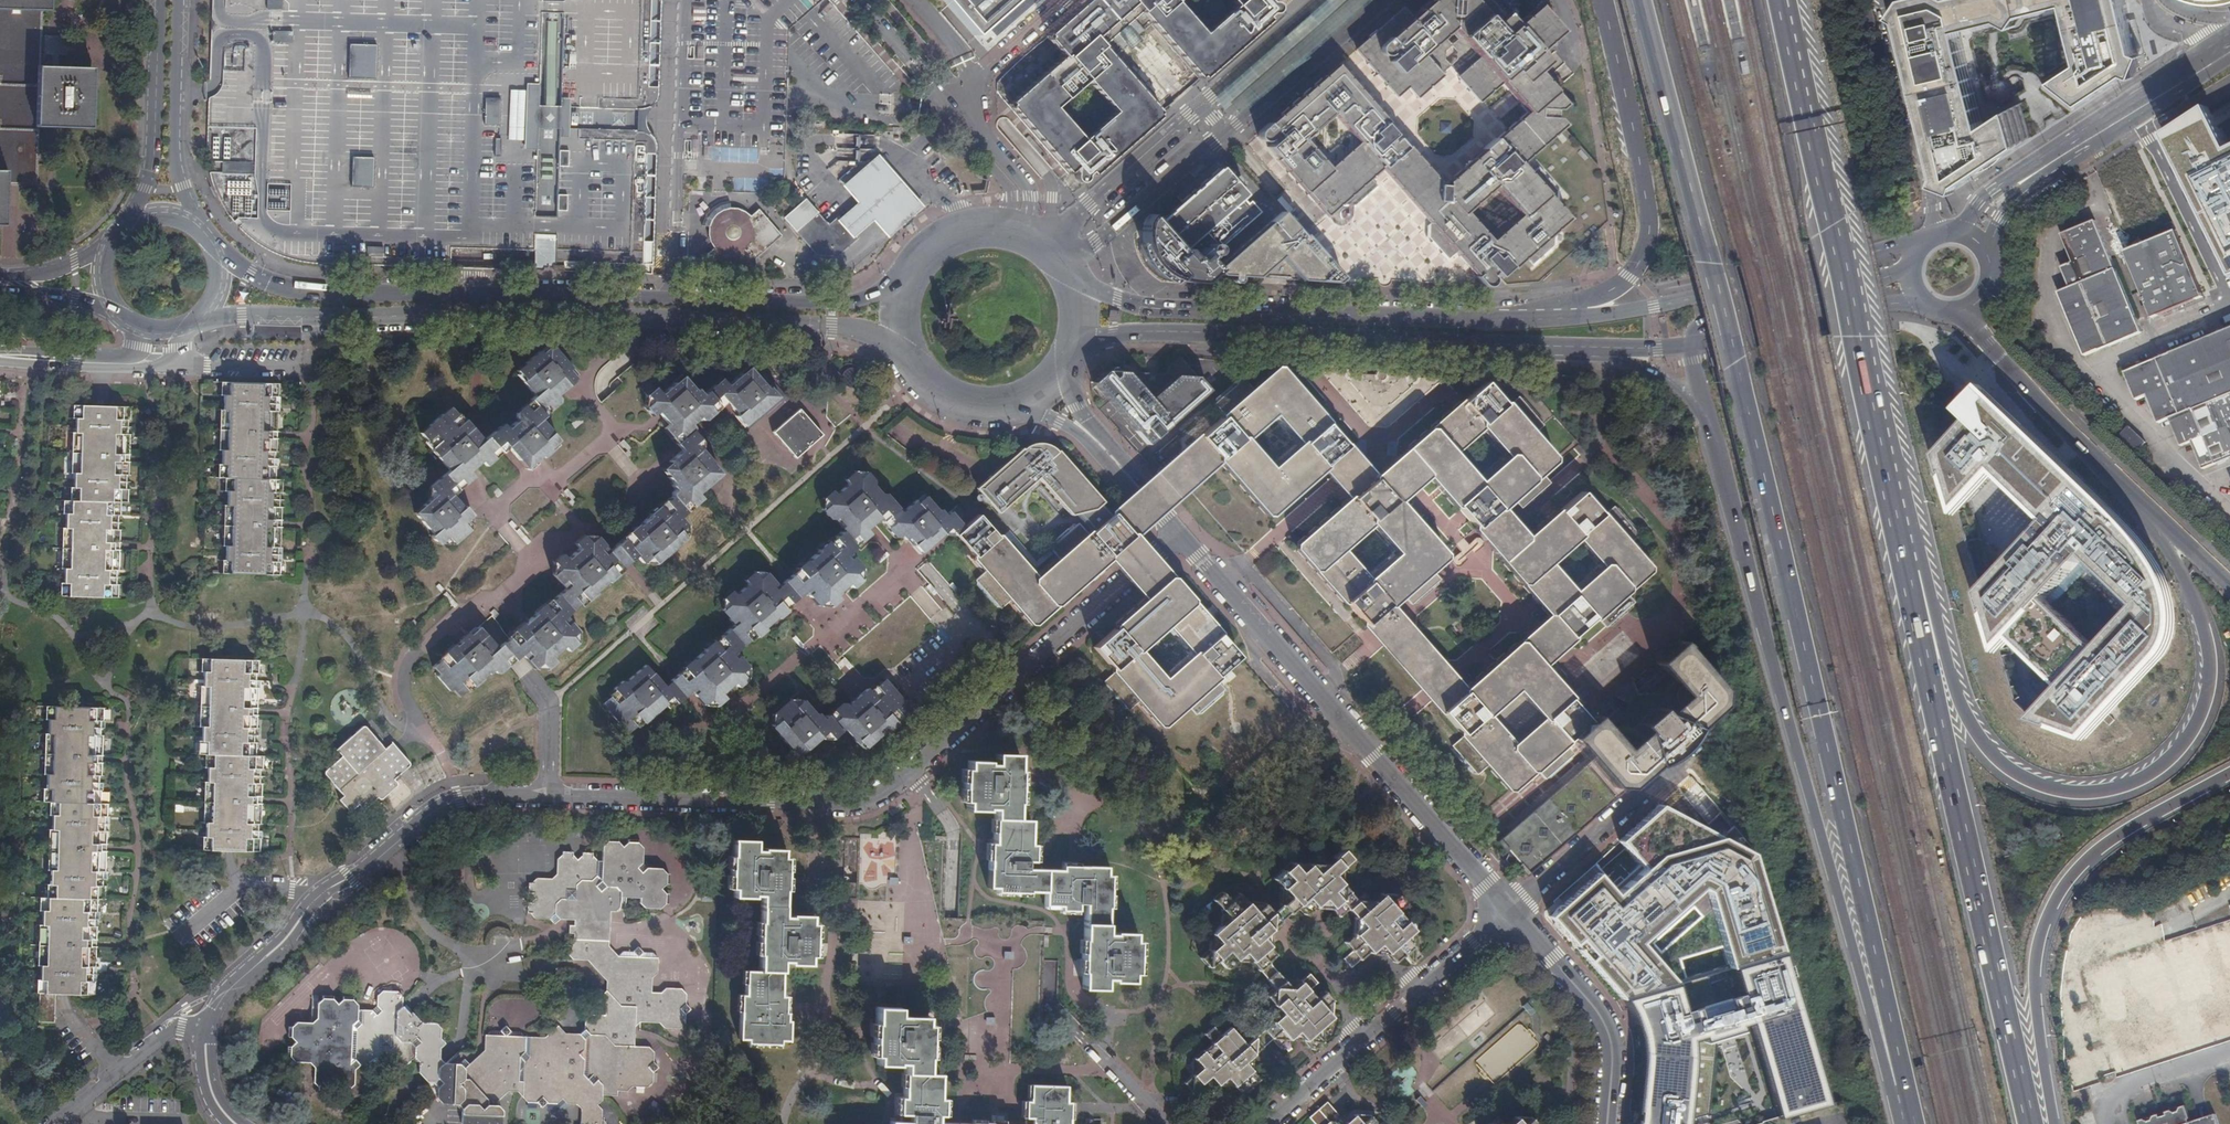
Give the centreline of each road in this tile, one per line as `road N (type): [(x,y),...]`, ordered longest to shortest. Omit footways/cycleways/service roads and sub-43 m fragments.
road 1 (motorway): [(1644,0),(1807,659),(1903,1091)]
road 2 (residential): [(1181,540),(857,802),(545,796)]
road 3 (secondary): [(199,319),(490,316),(832,326),(906,346)]
road 4 (secondary): [(910,284),(832,304),(308,291),(279,287),(220,257)]
road 5 (motorway): [(1714,435),(1887,1073),(1903,1091)]
road 6 (motorway): [(2150,512),(2193,600),(2205,641),(2205,694),(2189,733),(2161,765),(2124,787),(2083,794),(2038,786),(1998,759),(1971,723),(1927,576),(1908,573)]
road 7 (motorway): [(1908,573),(1784,0)]
road 8 (motorway): [(2032,1123),(1908,573)]
road 9 (unclassified): [(1503,912),(1181,540)]
road 10 (secondary): [(1547,318),(1150,307),(1073,287)]
road 11 (motorway): [(2054,1123),(2031,1020),(2034,956),(2051,901),(2082,861),(2141,819),(2229,772)]
road 12 (residential): [(208,1017),(227,986),(438,806),(476,796),(545,796)]
road 13 (secondary): [(1932,237),(1654,308),(1547,318)]
road 14 (motorway): [(1604,0),(1649,235),(1620,285),(1547,318)]
road 15 (secondary): [(1078,337),(1412,340)]
road 16 (motorway): [(1412,340),(1638,365),(1686,394),(1714,435)]
road 17 (primary): [(2221,45),(1993,189),(1959,233)]
road 18 (residential): [(1265,1123),(1503,912)]
road 19 (secondary): [(1412,340),(1693,346)]
road 20 (primary): [(1966,310),(2042,408),(2150,512)]
road 21 (residential): [(1503,912),(1708,737)]
road 22 (unclassified): [(1607,1123),(1611,1042),(1602,1018),(1503,912)]
road 23 (tertiary): [(1043,249),(1196,110),(1222,135)]
road 24 (secondary): [(1911,266),(1698,327),(1693,346)]
road 25 (secondary): [(1693,346),(1877,303),(1929,307)]
road 26 (residential): [(1884,0),(1937,235)]
road 27 (residential): [(200,225),(174,148),(177,0)]
road 28 (primary): [(1990,263),(2002,219),(2024,193),(2145,112)]
road 29 (residential): [(160,0),(154,157),(131,217)]
road 30 (residential): [(1385,0),(1222,135)]
road 31 (residential): [(2229,304),(2145,112)]
road 32 (tertiary): [(1222,135),(1065,272)]
road 33 (residential): [(208,1017),(186,1019),(50,1123)]
road 34 (unclassified): [(1064,0),(968,86),(958,112)]
road 35 (unclassified): [(1021,237),(1028,195),(1022,179),(958,112)]
road 36 (unclassified): [(958,112),(970,145),(1006,184),(996,232)]
road 37 (secondary): [(906,346),(940,393),(975,407),(1012,406)]
road 38 (unclassified): [(1012,406),(1060,423),(1122,474)]
road 39 (unclassified): [(1122,474),(1078,406),(1070,360)]
road 40 (residential): [(170,365),(297,368)]
road 41 (residential): [(123,364),(0,358)]
road 42 (secondary): [(0,292),(76,301),(117,315)]

